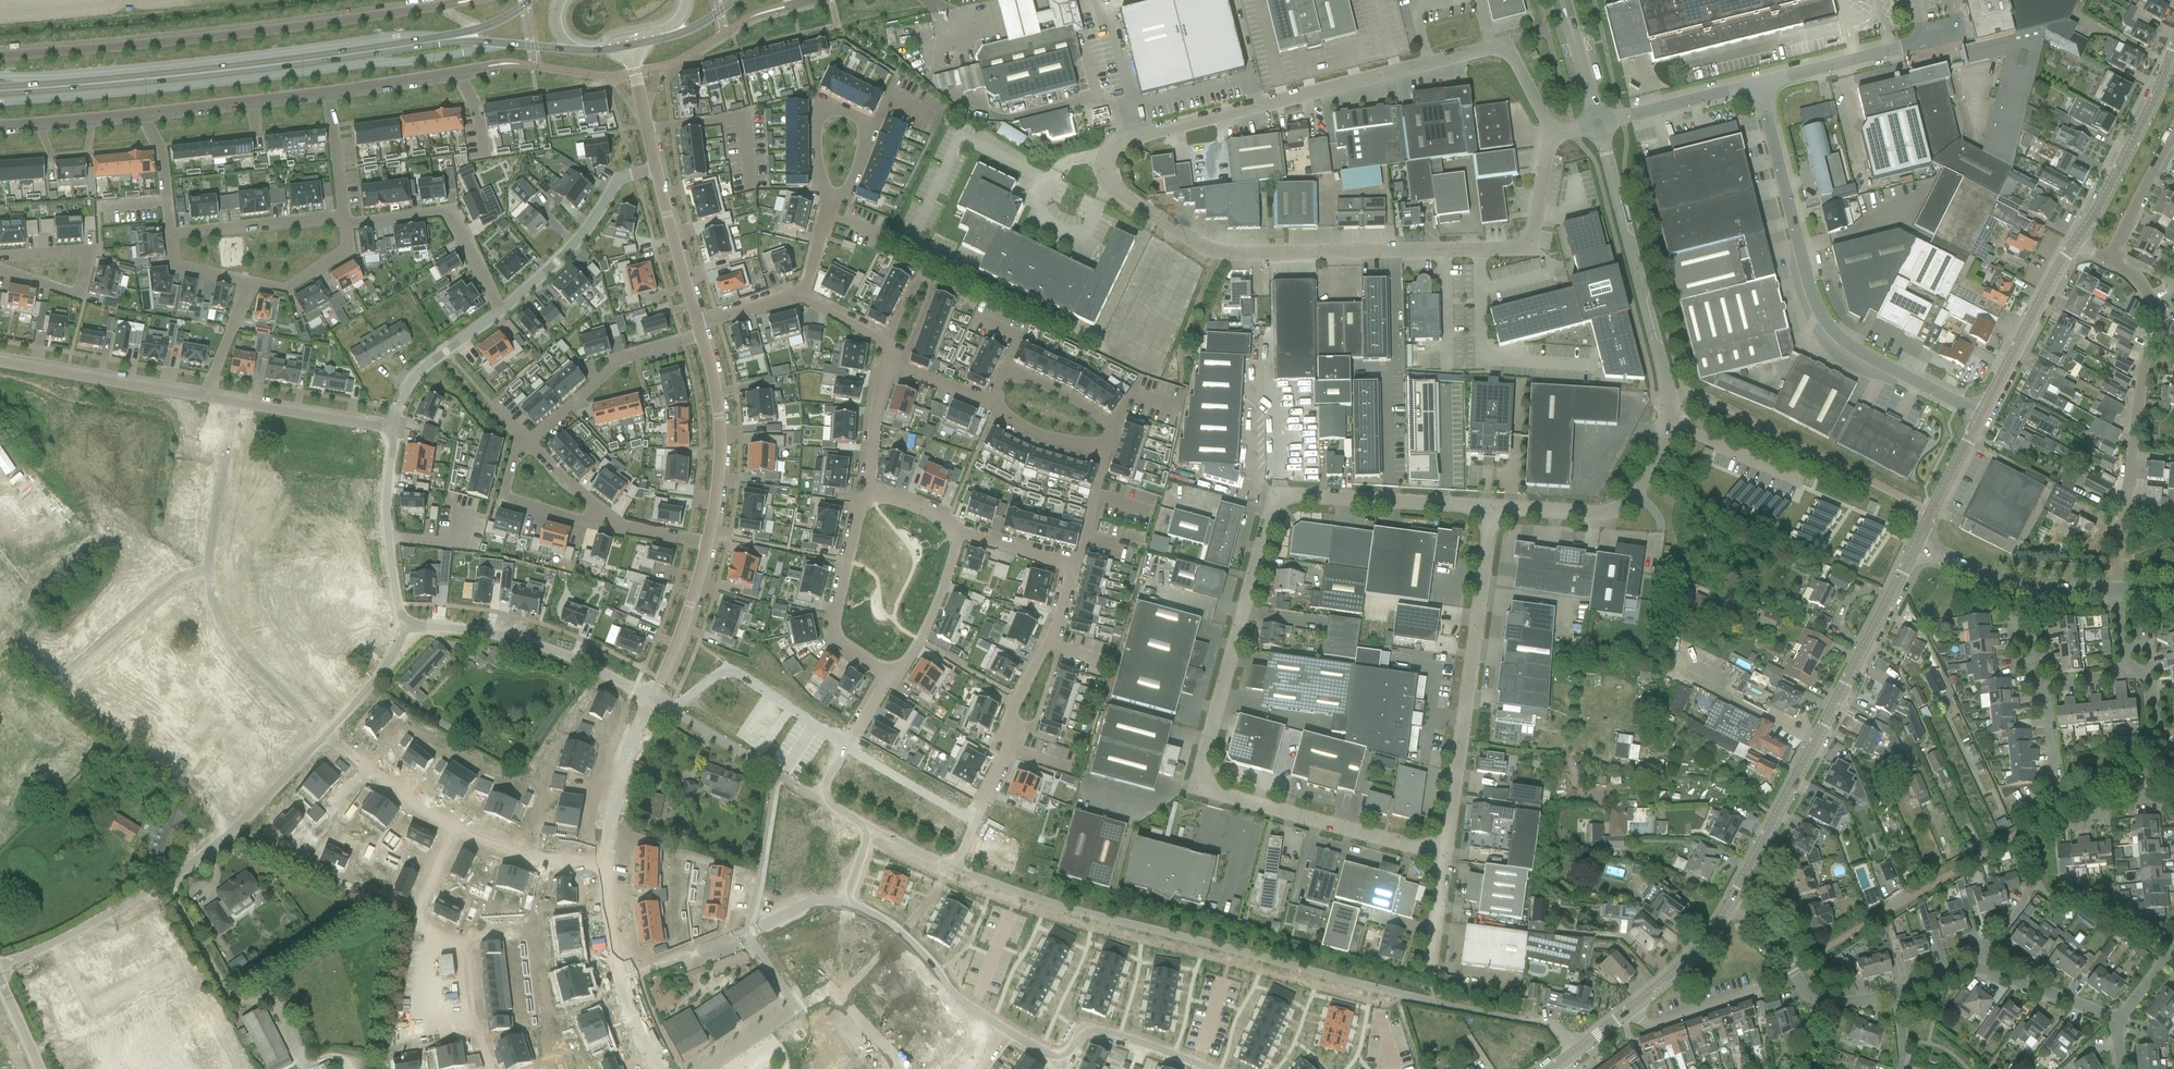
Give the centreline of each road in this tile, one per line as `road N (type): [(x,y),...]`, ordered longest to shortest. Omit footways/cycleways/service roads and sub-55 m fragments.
road 1 (unclassified): [(1492,47),(1130,135),(1107,155),(1108,177),(1172,230),(1220,254),(1516,245),(1532,232),(1551,135)]
road 2 (unclassified): [(1492,509),(1304,493),(1278,500),(1200,762),(1203,782),(1217,793),(1443,853)]
road 3 (unclassified): [(481,27),(440,5),(160,44),(0,55)]
road 4 (secondary): [(0,90),(203,74),(435,41)]
road 5 (unclassified): [(1757,83),(1822,318),(1844,342),(1983,417)]
road 6 (tertiary): [(1733,906),(1914,550)]
road 7 (unclassified): [(1443,853),(1492,509)]
road 8 (unclassified): [(1595,125),(1668,395),(1668,424)]
road 9 (residential): [(975,822),(1071,562)]
road 10 (residential): [(2116,593),(2144,374),(2168,333)]
road 11 (residential): [(651,698),(546,648),(494,634),(400,629)]
road 12 (residential): [(829,197),(845,195),(872,125),(815,98),(822,187)]
road 13 (residential): [(59,678),(237,827)]
road 14 (unclassified): [(1668,424),(1642,490),(1610,512),(1492,509)]
road 15 (residential): [(871,489),(830,626),(839,645),(892,676)]
road 16 (residential): [(57,940),(90,1009),(175,967),(196,1010)]
road 17 (residential): [(500,309),(561,258),(619,179),(656,168)]
road 18 (residential): [(57,940),(128,906),(237,827)]
road 19 (residential): [(1063,1062),(974,1010),(900,933)]
road 20 (residential): [(206,397),(0,360)]
road 21 (tertiary): [(705,541),(720,421),(700,335)]
road 22 (residential): [(1914,550),(1998,584),(2116,593)]
road 23 (residential): [(500,309),(449,215),(348,224)]
road 24 (tertiary): [(2075,243),(2170,58)]
road 25 (residential): [(527,442),(619,362),(700,335)]
road 26 (residential): [(846,744),(731,673),(712,679),(675,712)]
road 27 (residential): [(400,629),(385,512),(393,427)]
road 28 (residential): [(212,574),(235,640),(326,732)]
road 29 (tertiary): [(1983,417),(2075,243)]
road 30 (residential): [(1106,457),(1116,426),(1067,394),(1006,369),(992,401)]
road 31 (residential): [(59,678),(174,585),(212,574)]
road 32 (residential): [(142,114),(328,92)]
road 33 (tertiary): [(606,870),(610,805),(651,698)]
road 34 (residential): [(234,401),(212,574)]
road 35 (residential): [(341,214),(169,233)]
road 36 (residential): [(328,92),(498,64)]
road 37 (residential): [(527,442),(514,453),(501,498),(580,525),(601,513)]
road 38 (unclassified): [(1757,83),(1922,40)]
road 39 (residential): [(819,799),(675,712)]
road 40 (unclassified): [(1595,125),(1757,83)]
road 41 (tertiary): [(651,698),(679,638),(705,541)]
road 42 (residential): [(393,427),(414,375),(500,309)]
road 43 (residential): [(326,732),(398,793),(457,827)]
road 44 (tertiary): [(697,324),(656,168)]
road 45 (residential): [(393,427),(234,401)]
road 46 (residential): [(957,530),(916,642),(892,676)]
road 47 (residential): [(457,827),(549,862),(606,870)]
road 48 (residential): [(1631,1009),(1654,1028),(1771,982)]
road 49 (residential): [(1199,1063),(1095,1029),(1063,1062)]
road 50 (residential): [(1976,971),(2119,1020)]
road 51 (residential): [(2044,685),(2056,786),(2013,810)]
road 52 (residential): [(975,822),(846,744)]
road 53 (tertiary): [(1914,550),(1983,417)]
road 54 (tertiary): [(1631,1009),(1687,963),(1733,906)]
road 55 (secondary): [(435,41),(580,52)]
road 56 (residential): [(1795,968),(1919,894)]
road 57 (residential): [(1800,479),(1668,424)]
road 58 (residential): [(0,124),(142,114)]
road 59 (residential): [(480,1031),(463,948),(415,917)]
road 60 (residential): [(348,224),(347,252),(284,287),(245,283)]
road 61 (residential): [(80,294),(91,250),(0,258)]
road 62 (residential): [(2112,260),(2173,139)]
road 63 (residential): [(744,930),(620,981)]
road 64 (residential): [(237,827),(326,732)]
road 65 (residential): [(992,401),(1006,419),(1106,457)]
road 66 (residential): [(326,732),(393,654),(400,629)]
road 67 (residential): [(888,364),(871,489)]
road 68 (tertiary): [(656,168),(630,45)]
road 69 (residential): [(1795,968),(1818,1005),(1898,996)]
road 70 (residential): [(142,114),(159,145),(169,233)]
road 71 (residential): [(328,92),(341,214)]
road 72 (residential): [(245,283),(206,397)]

